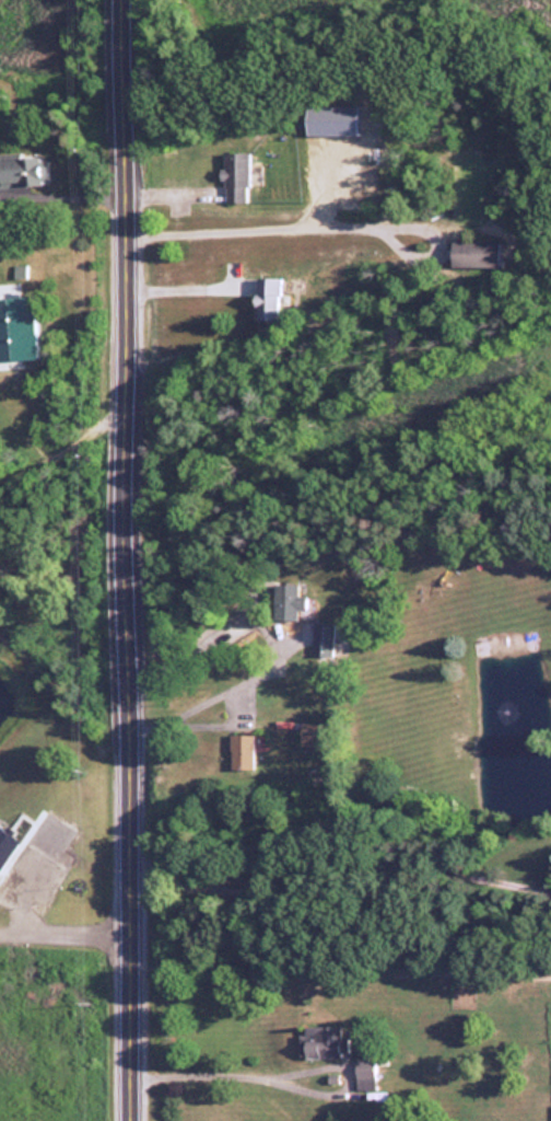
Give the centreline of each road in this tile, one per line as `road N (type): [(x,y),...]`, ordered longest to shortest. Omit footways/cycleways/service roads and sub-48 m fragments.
road 1 (primary): [(128,0),(136,1120)]

